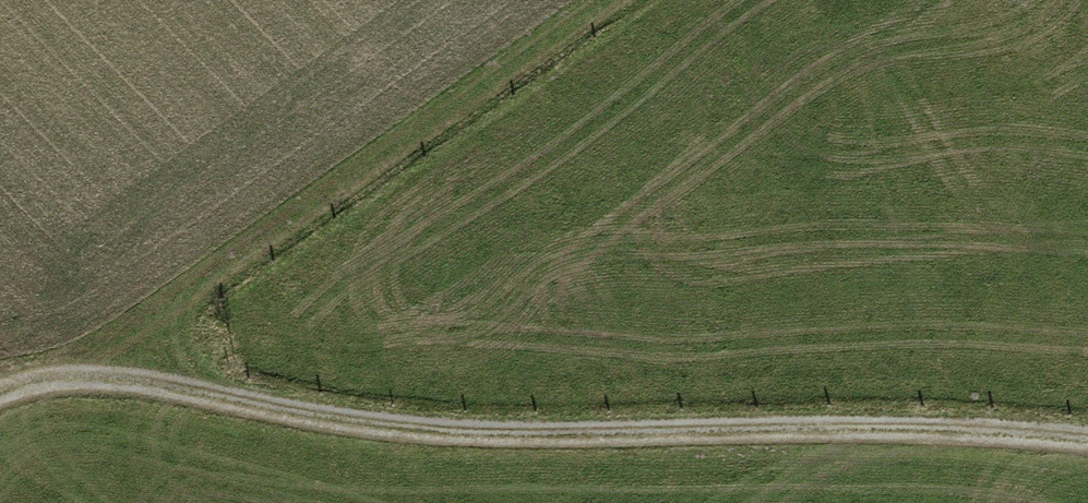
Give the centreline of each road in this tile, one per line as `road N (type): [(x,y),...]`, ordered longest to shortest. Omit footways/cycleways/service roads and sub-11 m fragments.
road 1 (track): [(1087,445),(637,459),(189,348),(0,402)]
road 2 (track): [(652,0),(189,348)]

